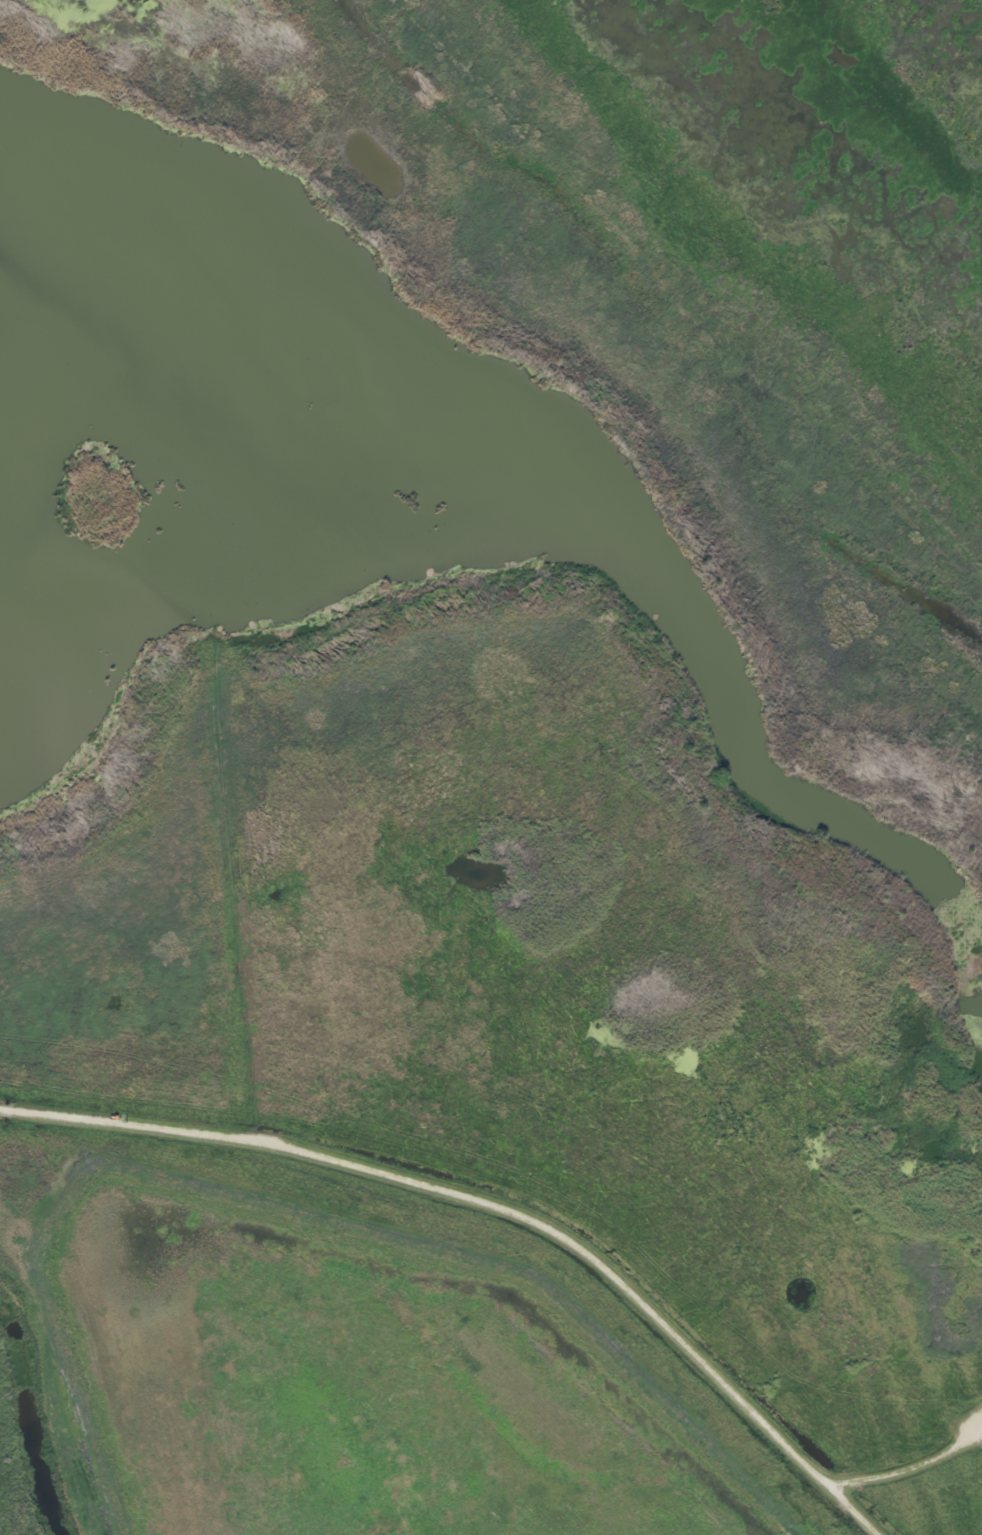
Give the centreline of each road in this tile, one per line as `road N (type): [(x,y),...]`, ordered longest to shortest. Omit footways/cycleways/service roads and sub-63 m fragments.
road 1 (track): [(879,1534),(567,1238),(342,1161),(220,1135),(0,1110)]

